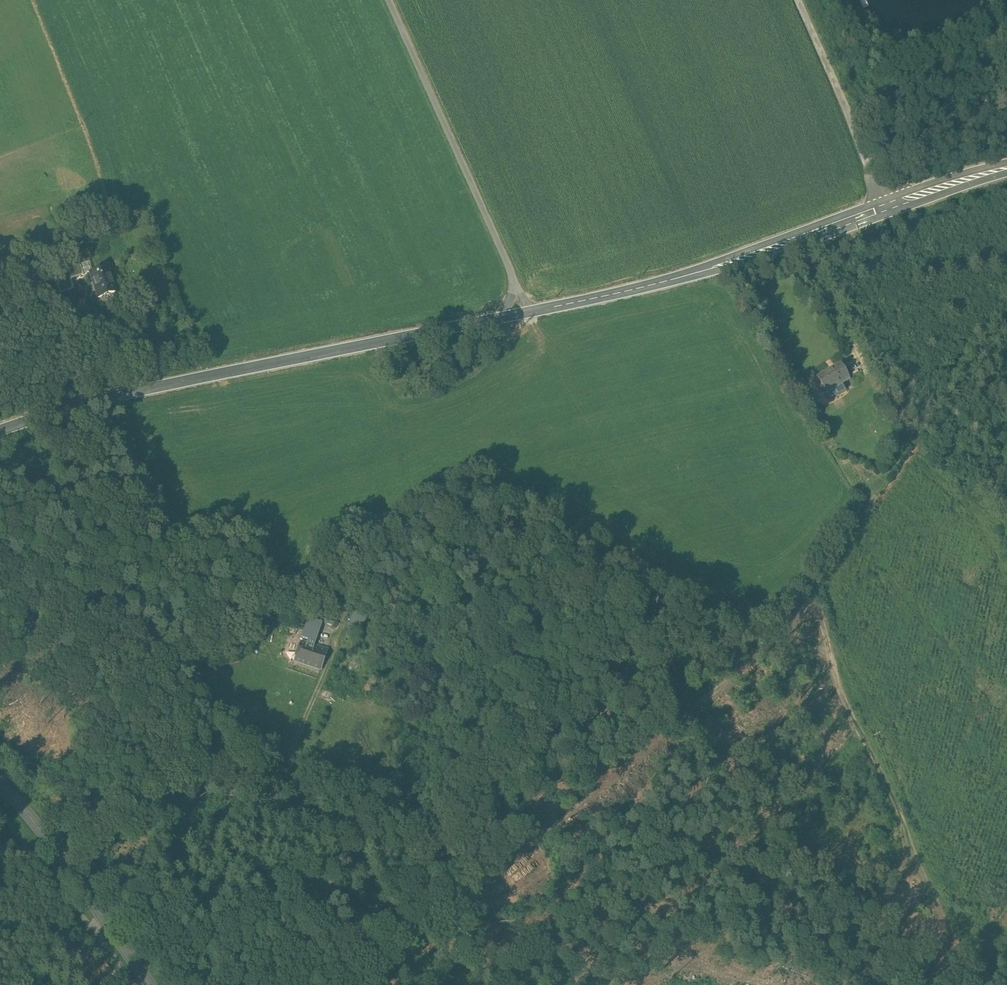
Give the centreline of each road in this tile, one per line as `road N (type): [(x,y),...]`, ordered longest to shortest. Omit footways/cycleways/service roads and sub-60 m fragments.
road 1 (secondary): [(153,386),(671,281),(888,207)]
road 2 (track): [(389,0),(530,312)]
road 3 (tertiary): [(150,984),(0,781)]
road 4 (unclassified): [(888,207),(798,0)]
road 5 (residential): [(153,386),(41,307),(0,289)]
road 6 (secondary): [(0,425),(153,386)]
road 7 (secondary): [(888,207),(1006,167)]

